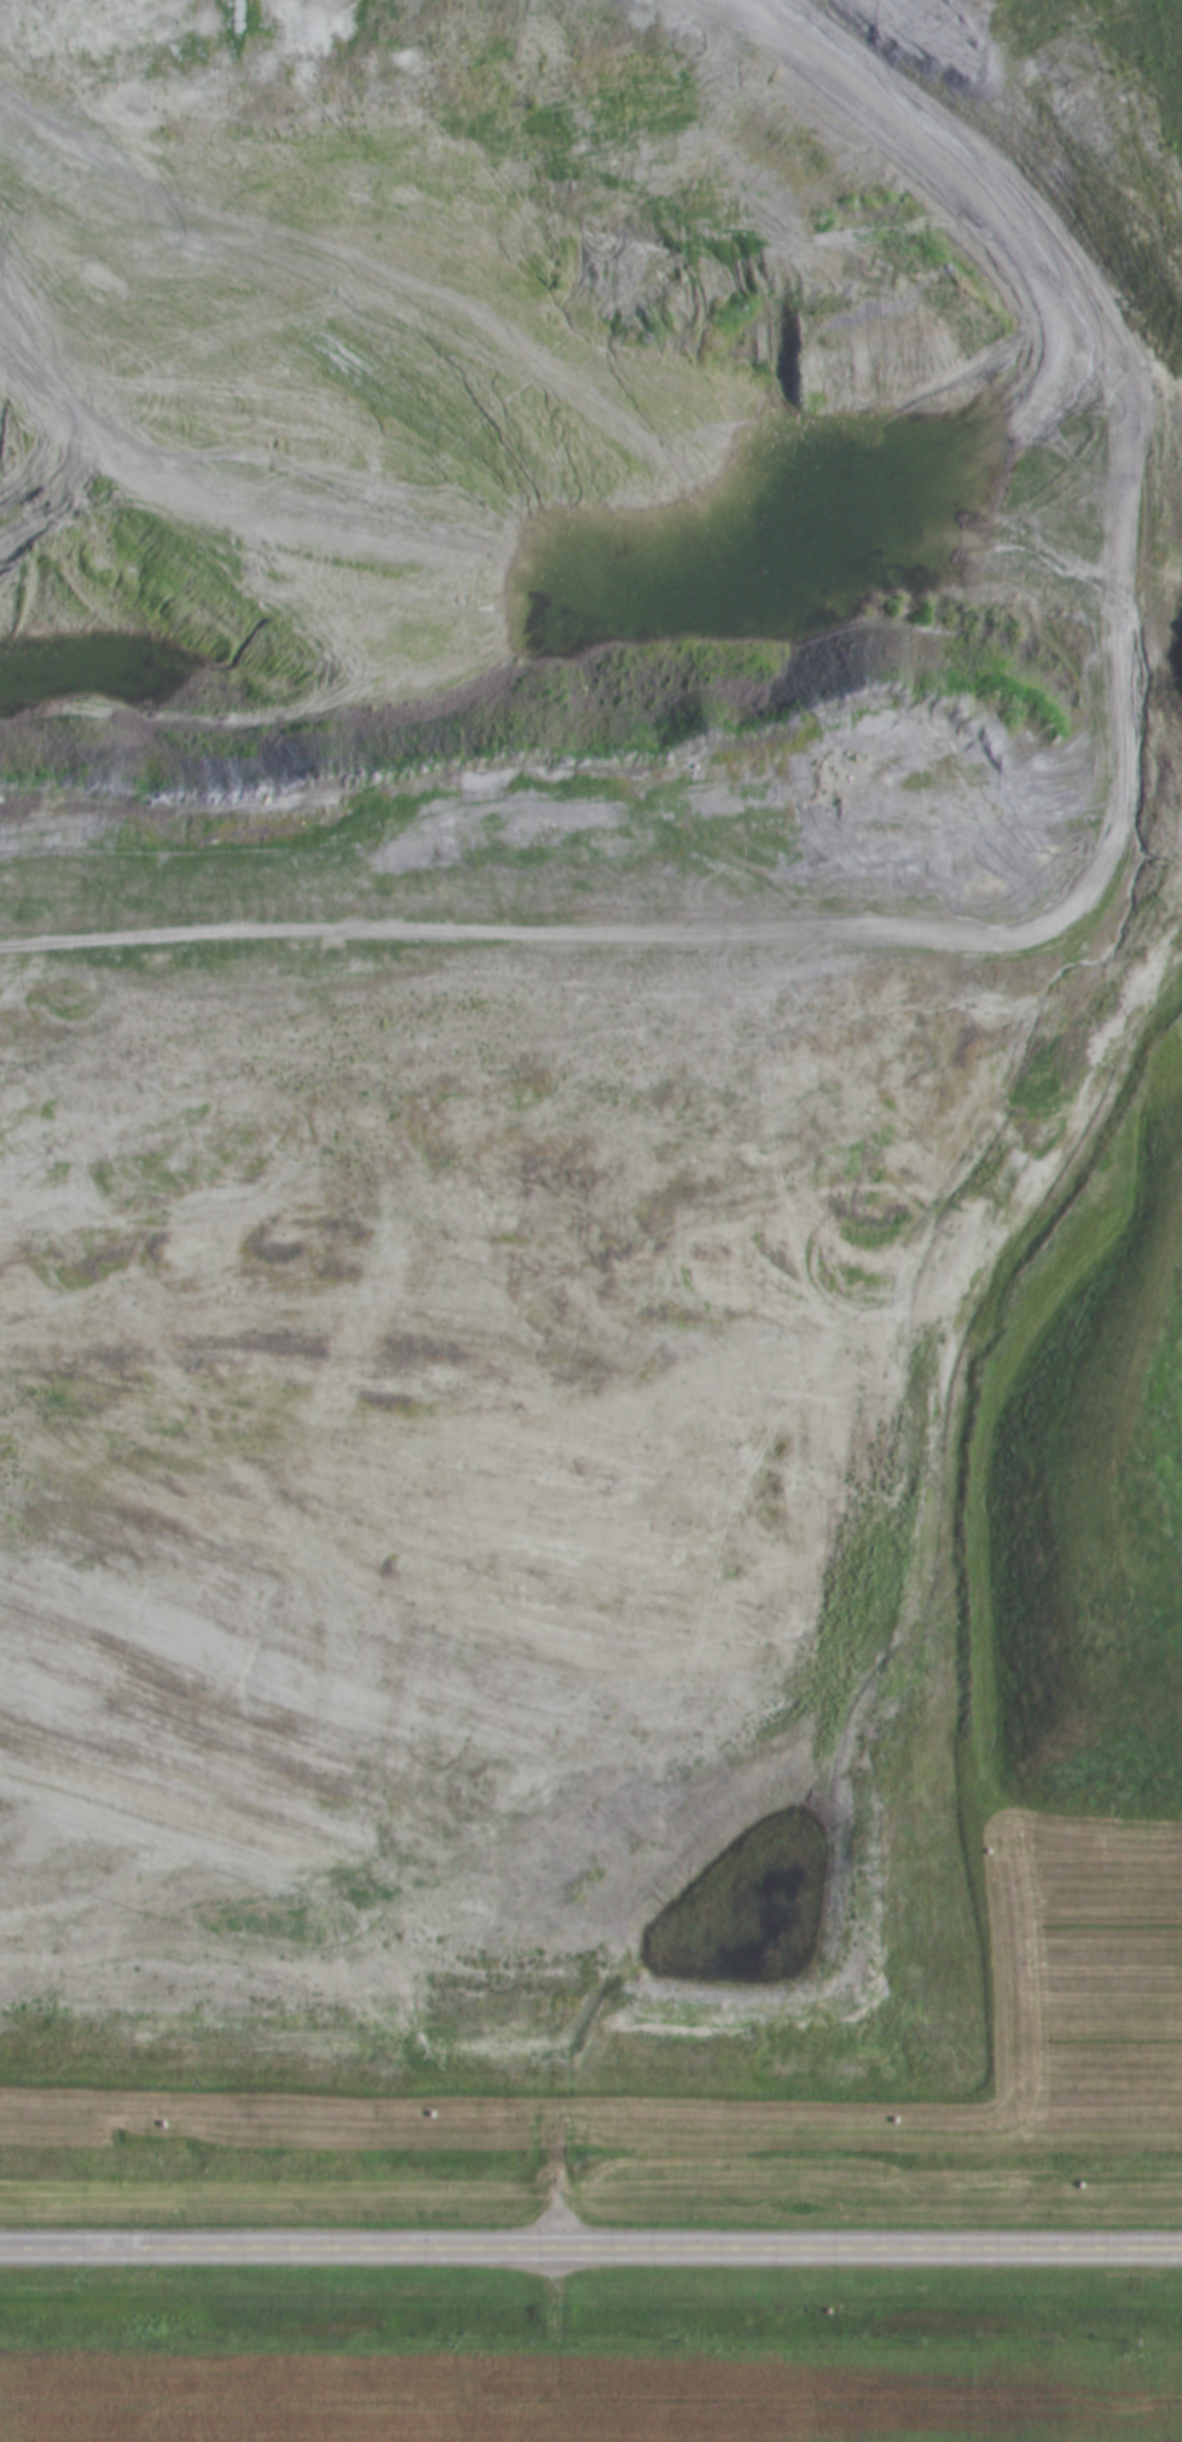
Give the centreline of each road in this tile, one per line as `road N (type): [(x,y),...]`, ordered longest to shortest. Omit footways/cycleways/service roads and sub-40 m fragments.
road 1 (primary): [(0,2245),(1181,2247)]
road 2 (track): [(563,2247),(557,2075)]

